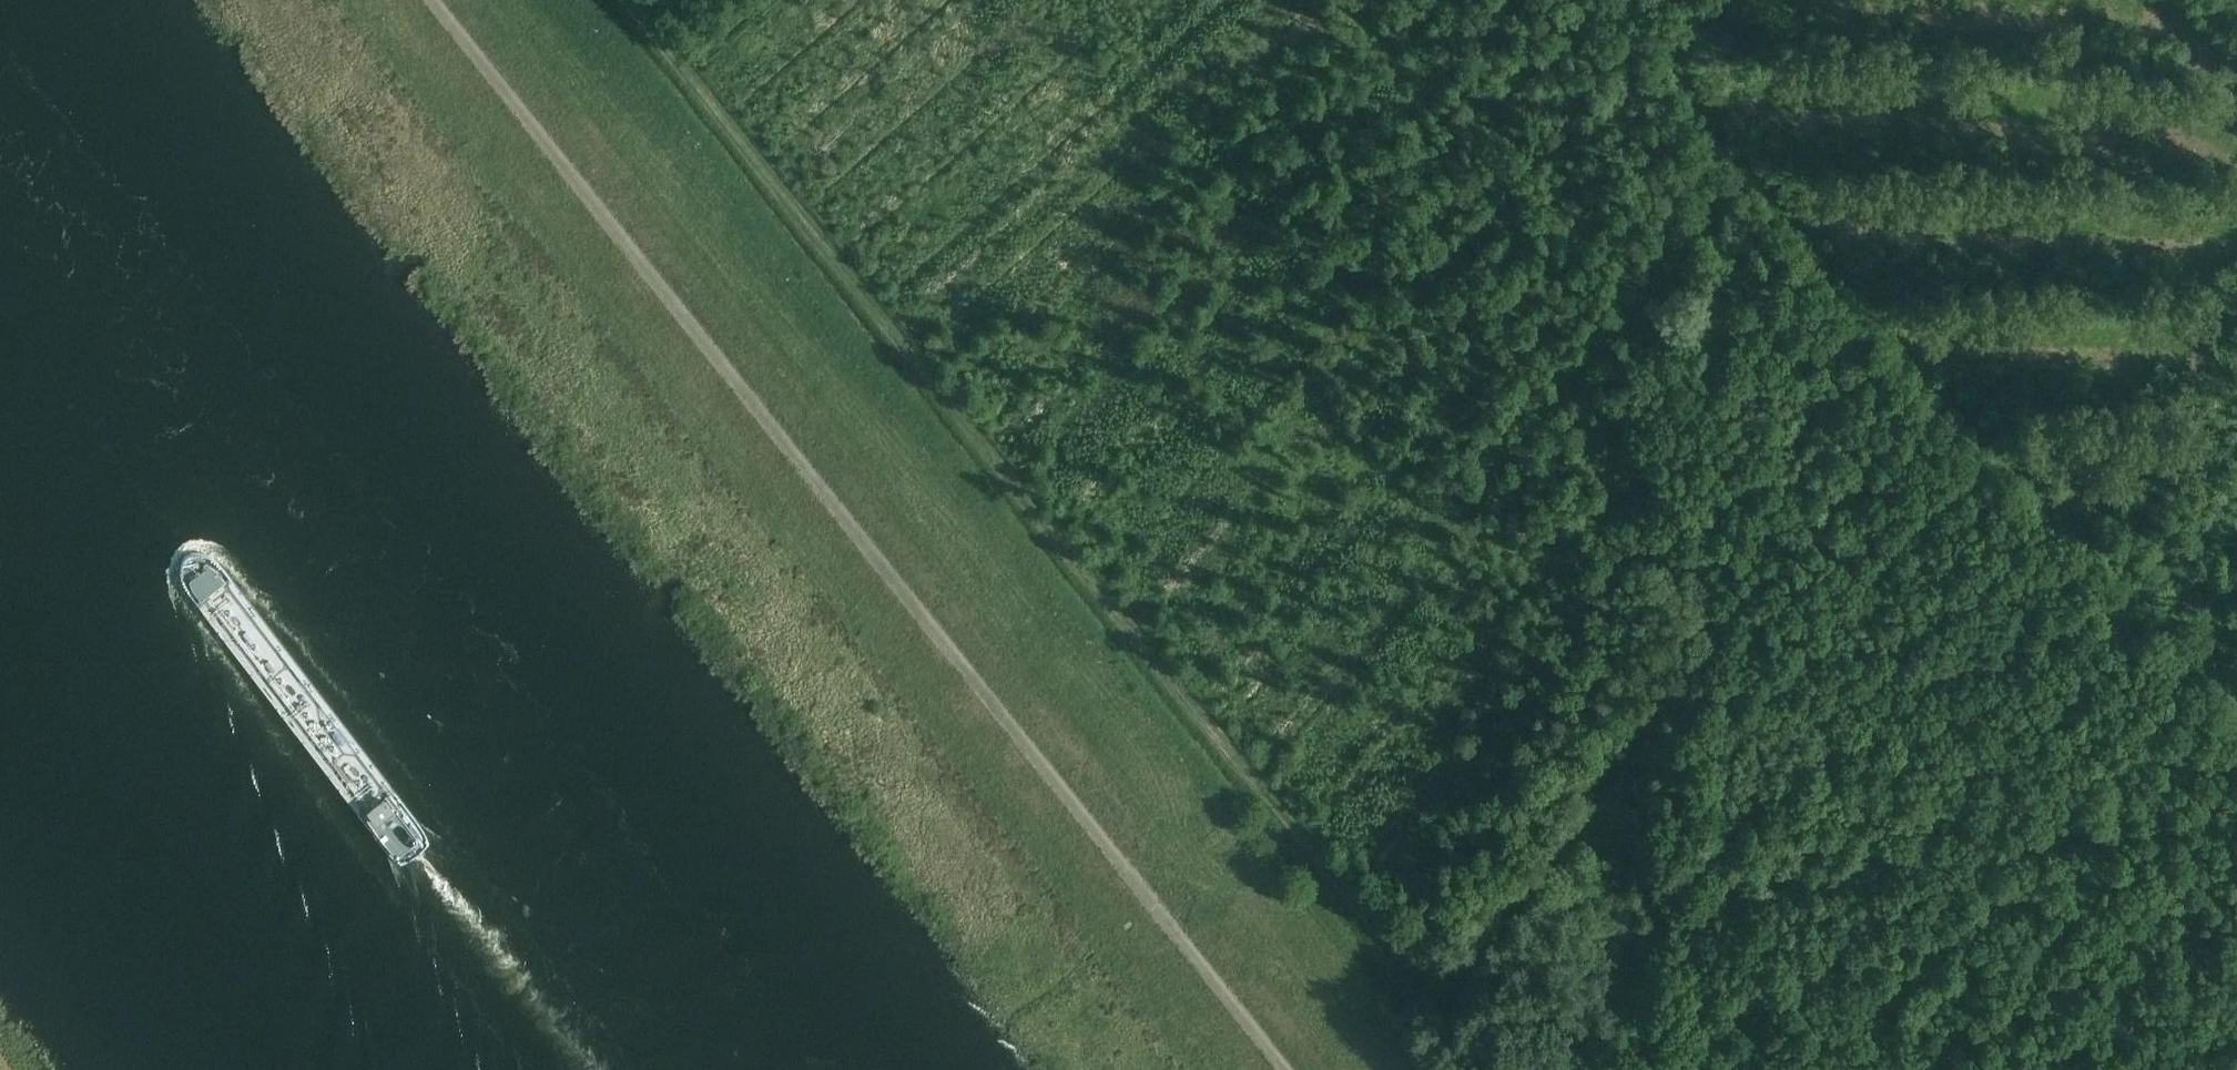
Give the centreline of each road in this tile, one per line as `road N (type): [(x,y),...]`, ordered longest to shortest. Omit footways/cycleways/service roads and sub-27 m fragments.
road 1 (track): [(624,0),(1408,975),(1442,992),(1504,1069)]
road 2 (unclassified): [(1283,1069),(433,0)]
road 3 (track): [(1726,0),(1683,53),(1790,207),(2236,667)]

